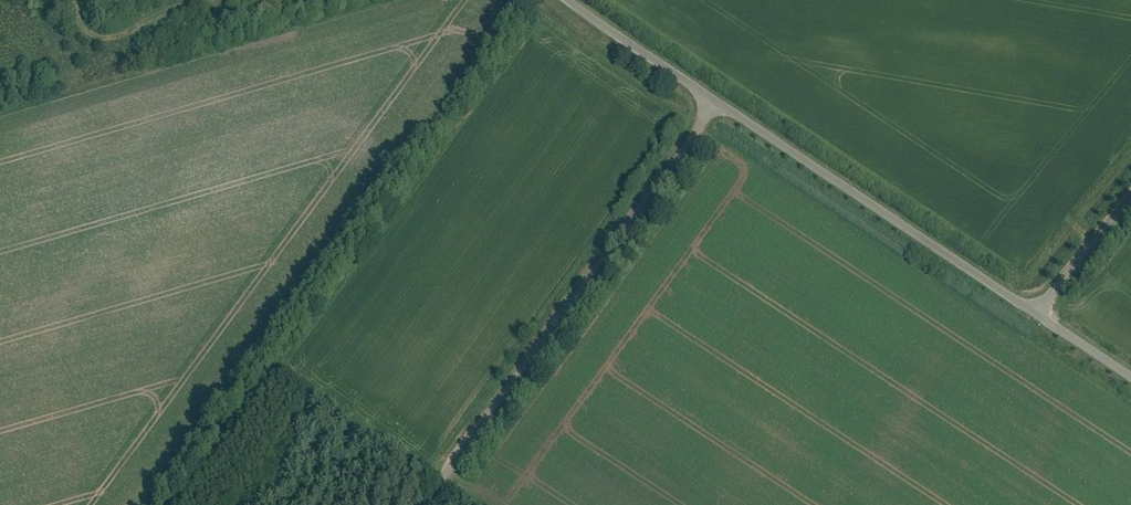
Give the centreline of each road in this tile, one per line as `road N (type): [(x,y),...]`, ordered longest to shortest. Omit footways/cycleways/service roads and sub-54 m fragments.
road 1 (unclassified): [(430,504),(726,113)]
road 2 (unclassified): [(726,113),(1034,313)]
road 3 (unclassified): [(563,0),(726,113)]
road 4 (unclassified): [(1034,313),(1130,195)]
road 5 (track): [(196,0),(110,34),(88,28),(74,0)]

